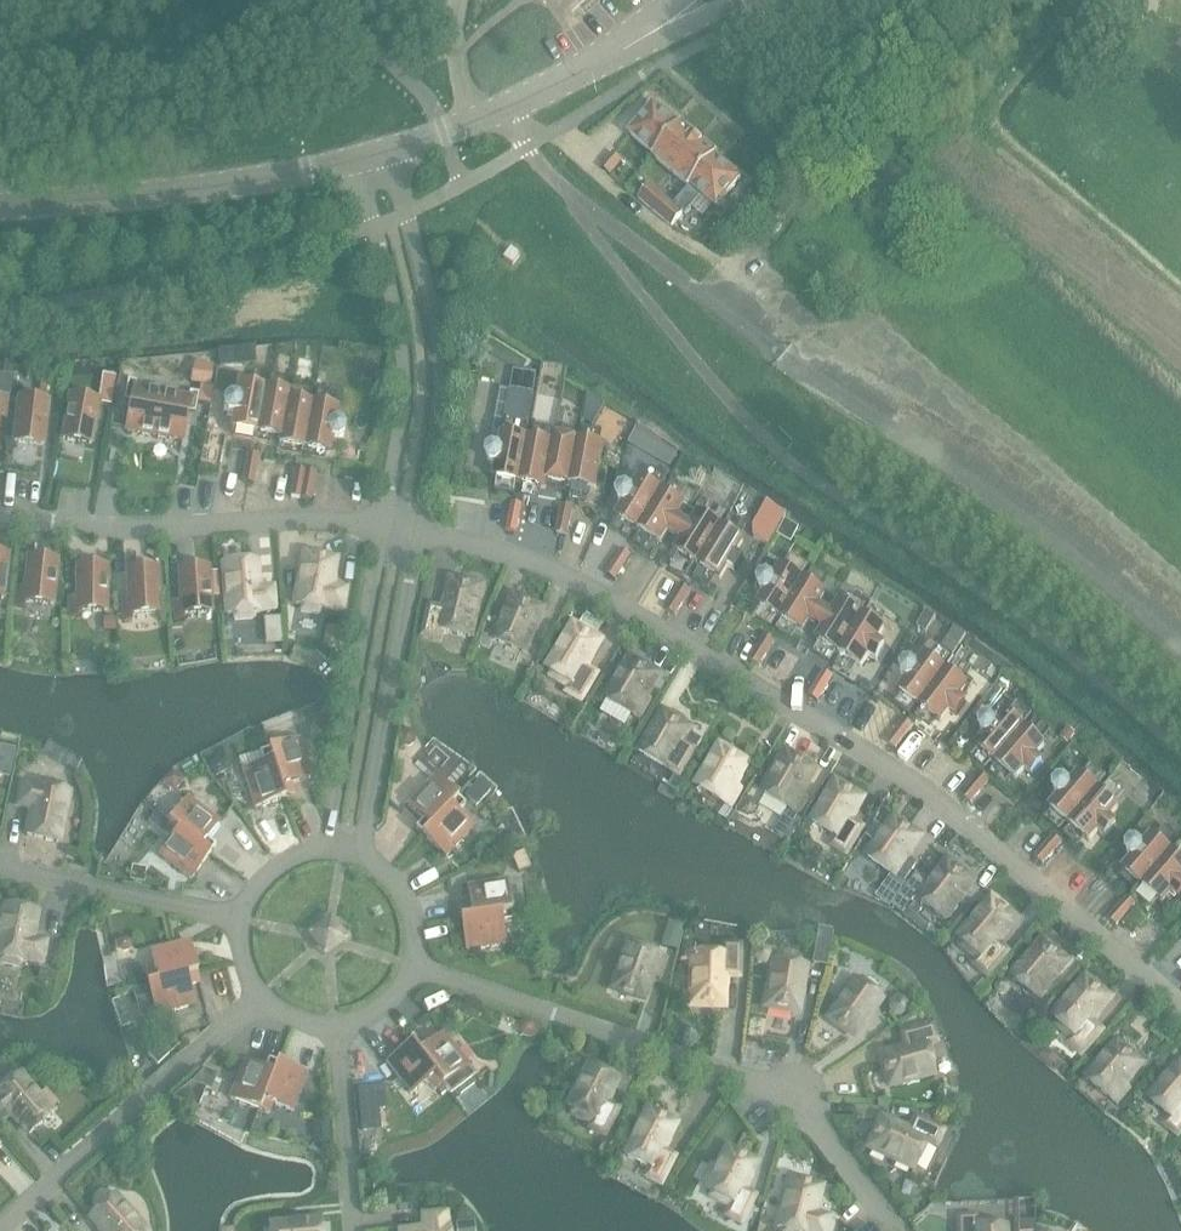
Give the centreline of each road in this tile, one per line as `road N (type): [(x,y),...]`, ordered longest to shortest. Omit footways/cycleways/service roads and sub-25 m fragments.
road 1 (residential): [(1180,1004),(929,793),(650,621),(540,564),(415,532)]
road 2 (residential): [(897,1230),(794,1093),(415,972)]
road 3 (residential): [(415,532),(437,376),(393,153)]
road 4 (residential): [(0,514),(301,518),(383,528)]
road 5 (residential): [(358,163),(394,302),(404,377),(383,528)]
road 6 (unclassified): [(0,205),(277,179),(358,163)]
road 7 (residential): [(0,1230),(256,1005)]
road 8 (residential): [(358,851),(415,532)]
road 9 (residential): [(383,528),(328,846)]
road 10 (residential): [(233,923),(0,874)]
road 11 (residential): [(352,1230),(335,1035)]
road 12 (residential): [(415,972),(421,943),(404,887),(358,851)]
road 13 (residential): [(328,846),(277,859),(241,898),(233,923)]
road 14 (unclassified): [(393,153),(511,112)]
road 15 (unclassified): [(585,211),(527,145),(511,112)]

